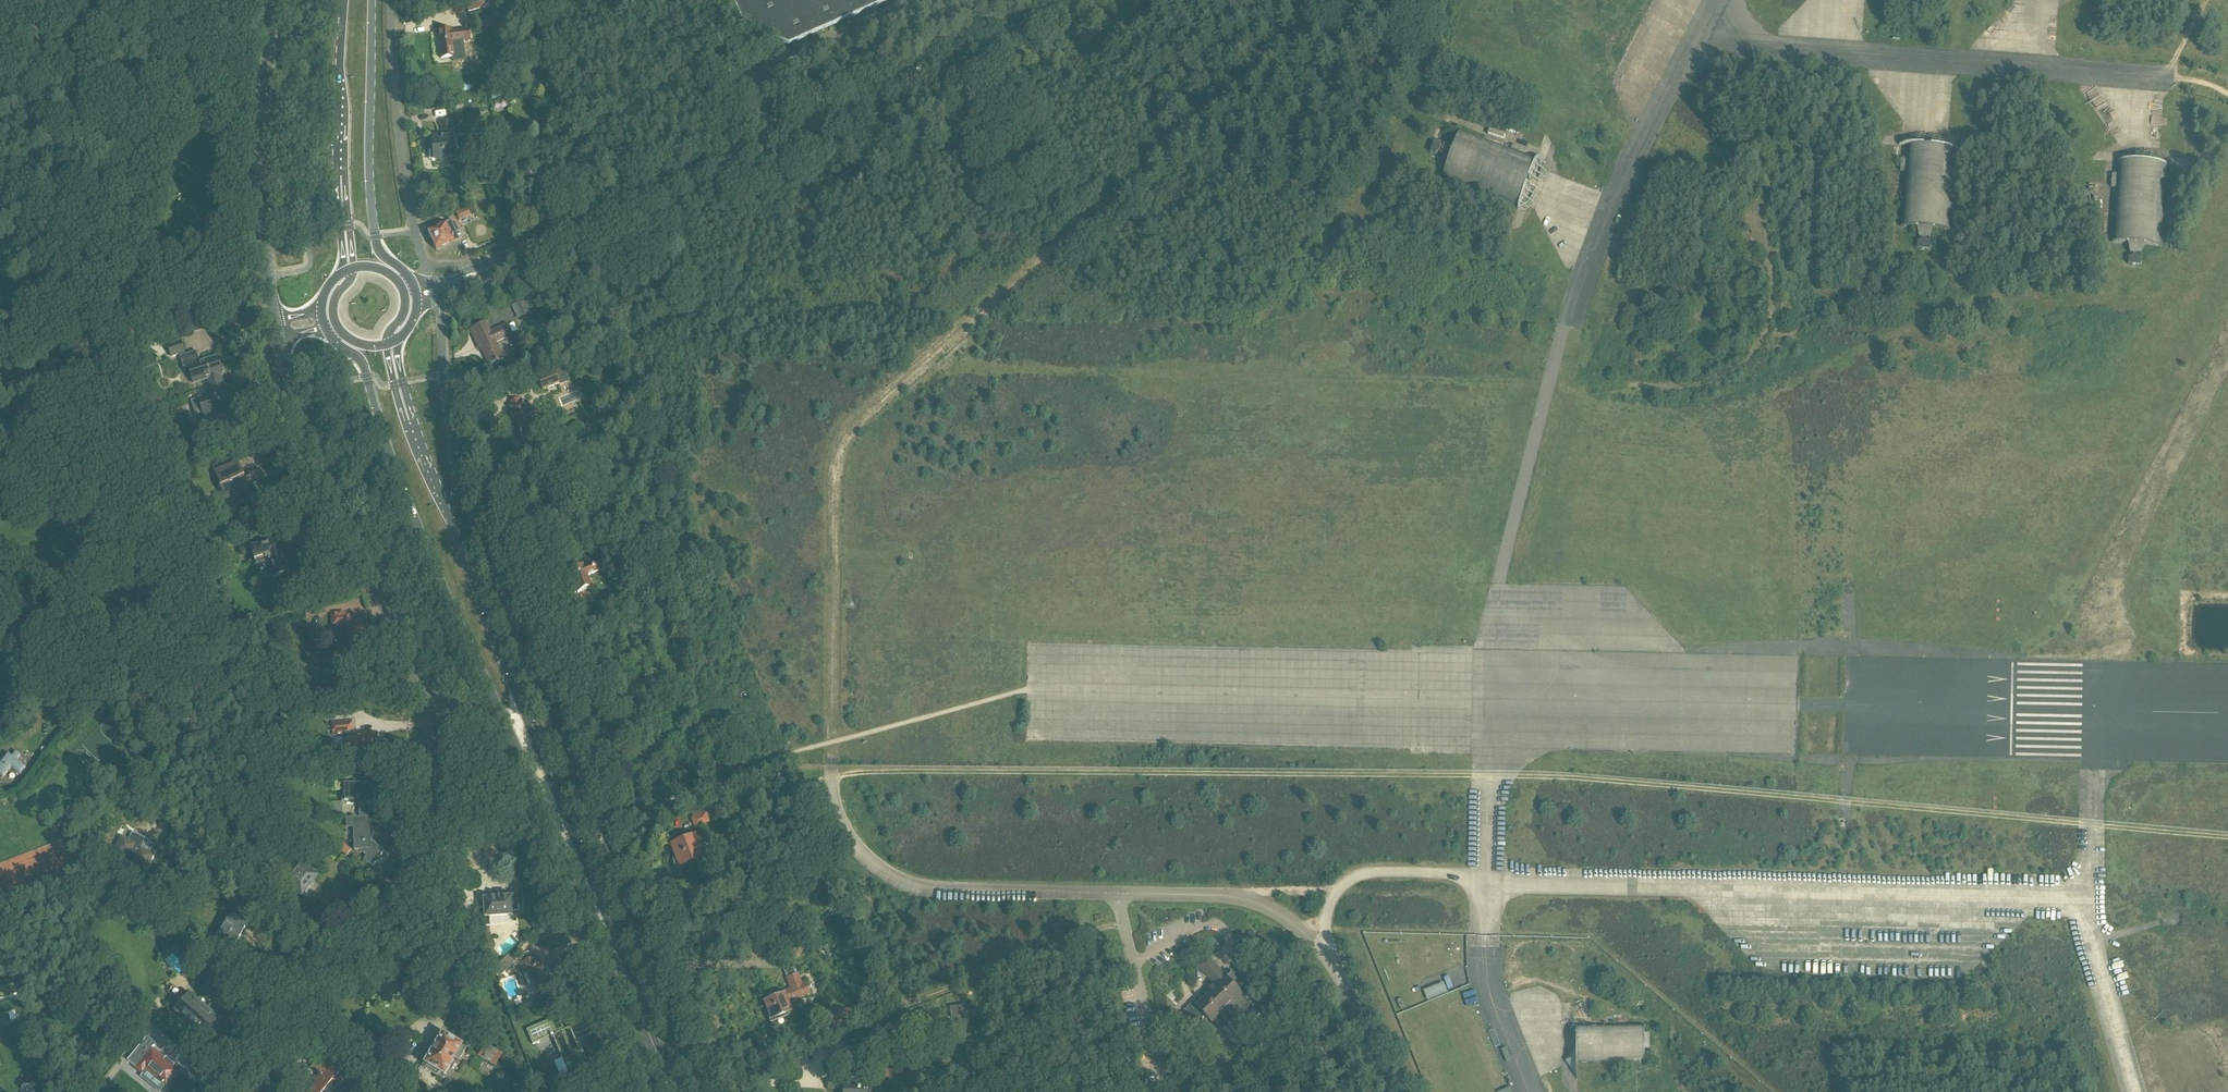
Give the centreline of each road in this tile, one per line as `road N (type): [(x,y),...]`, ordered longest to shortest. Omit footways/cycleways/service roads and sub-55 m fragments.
road 1 (track): [(1343,0),(859,418),(836,471),(830,742)]
road 2 (unclassified): [(686,1091),(453,482),(438,299)]
road 3 (track): [(832,781),(860,771),(1487,775)]
road 4 (track): [(1487,775),(2091,824)]
road 5 (primary): [(326,329),(363,365),(395,474),(494,697),(532,756)]
road 6 (unclassified): [(646,1091),(590,947),(474,711),(430,712)]
road 7 (unclassified): [(240,1091),(376,921),(420,846),(437,788),(430,712)]
road 8 (primary): [(532,756),(515,691),(406,409)]
road 9 (primary): [(671,1091),(532,756)]
road 10 (unclassified): [(771,146),(1097,0)]
road 11 (unclassified): [(430,712),(336,508),(296,391)]
road 12 (secondary): [(271,0),(261,180),(276,320)]
road 13 (track): [(2091,638),(2227,353)]
road 14 (primary): [(413,285),(376,238),(372,0)]
road 15 (unclassified): [(500,266),(771,146)]
road 16 (unclassified): [(433,282),(408,199),(392,0)]
road 17 (unclassified): [(771,146),(747,81),(930,0)]
road 18 (primary): [(346,0),(342,198)]
road 19 (track): [(2091,824),(2227,838)]

